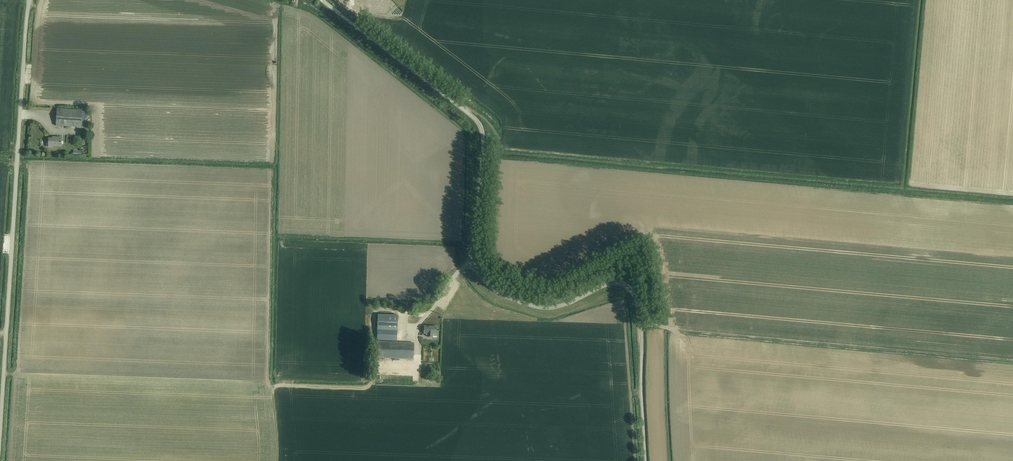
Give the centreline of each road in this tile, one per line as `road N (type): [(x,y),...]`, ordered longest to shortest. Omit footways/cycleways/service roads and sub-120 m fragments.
road 1 (unclassified): [(646,460),(634,295),(612,283),(551,309),(515,300),(484,280),(472,257),(481,126),(323,0)]
road 2 (unclassified): [(0,435),(30,0)]
road 3 (track): [(640,326),(1012,362)]

